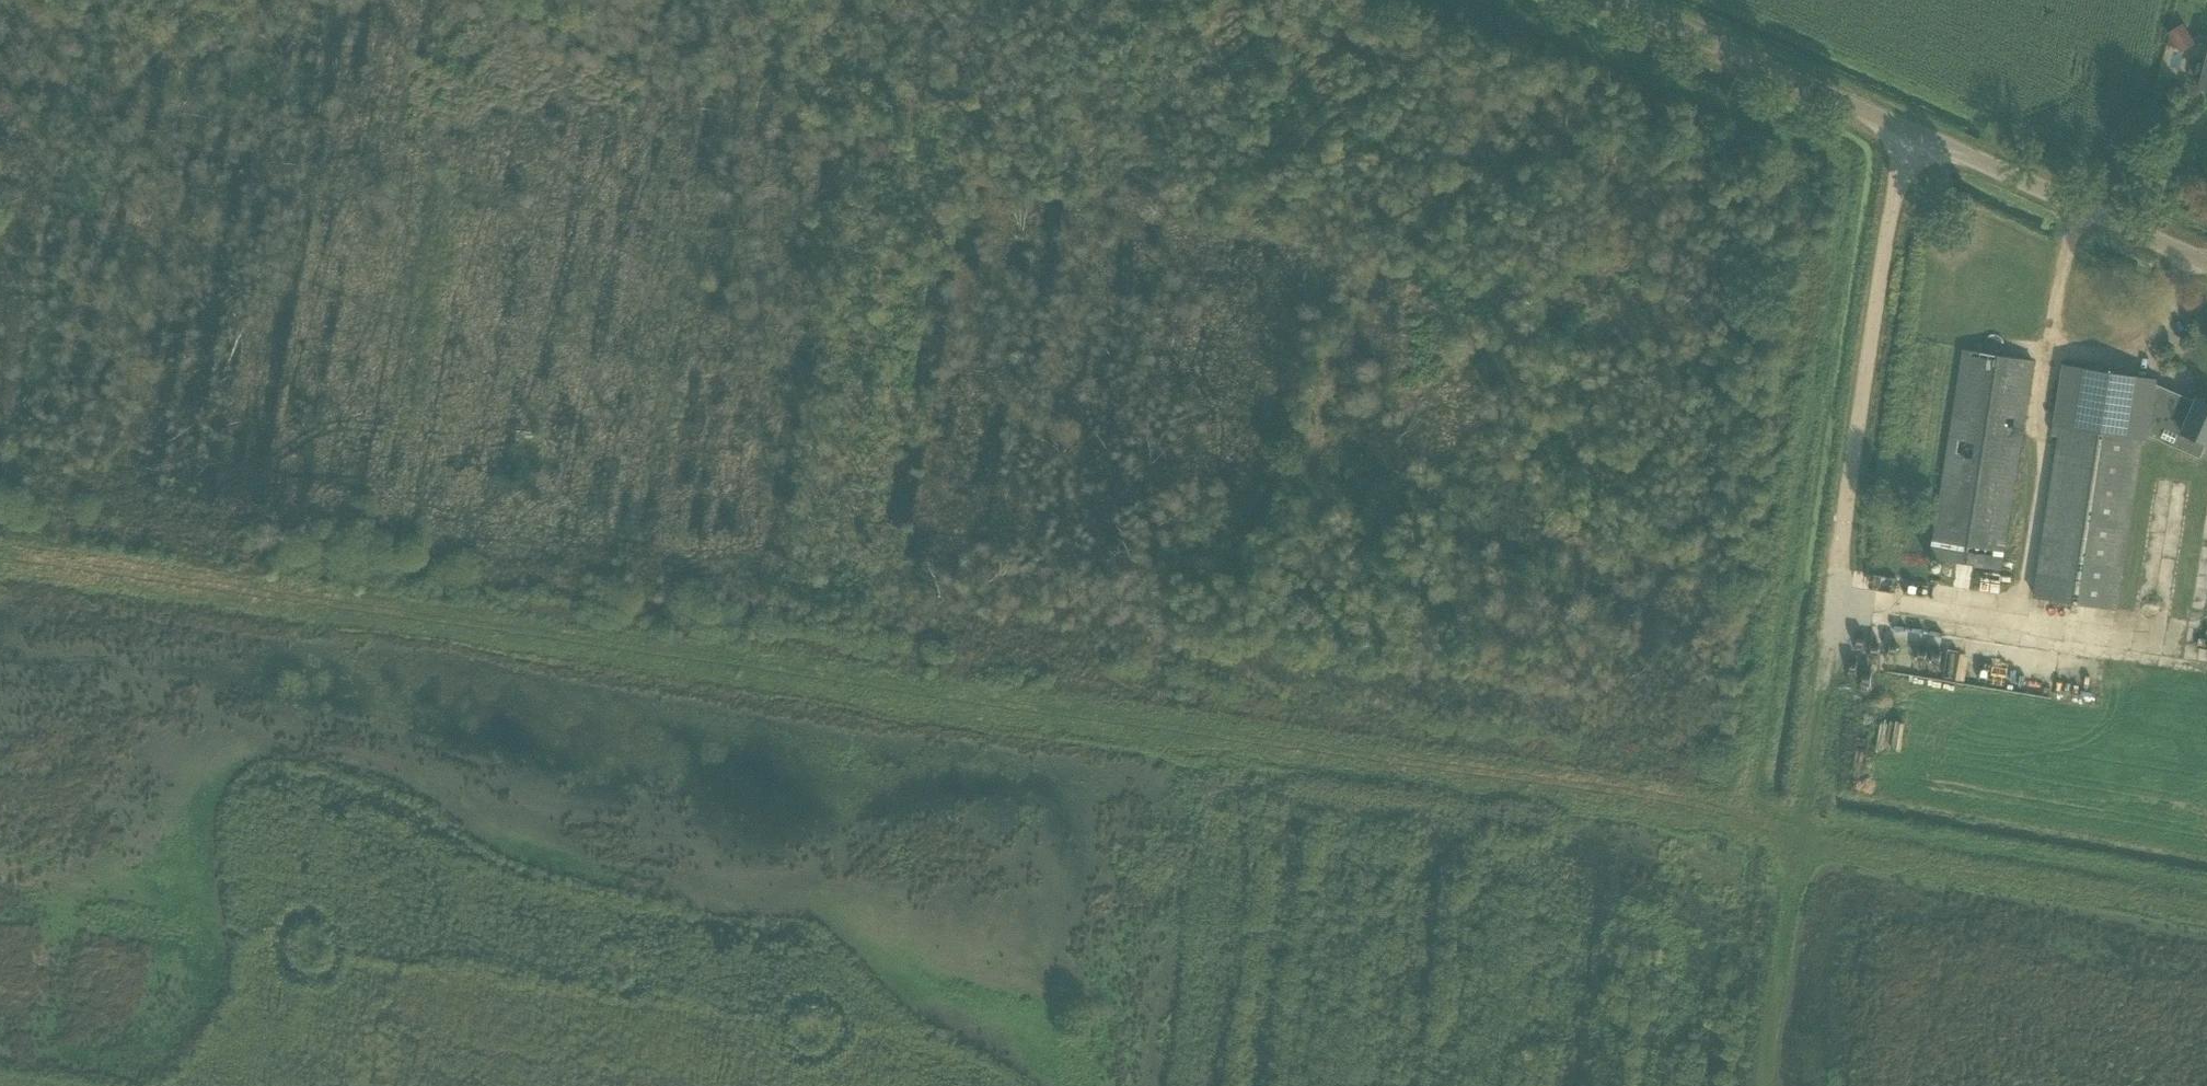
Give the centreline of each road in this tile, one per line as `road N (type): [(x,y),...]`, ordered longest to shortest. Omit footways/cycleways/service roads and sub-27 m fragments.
road 1 (track): [(1915,145),(1890,212),(1763,1085)]
road 2 (unclassified): [(2206,272),(1588,0)]

